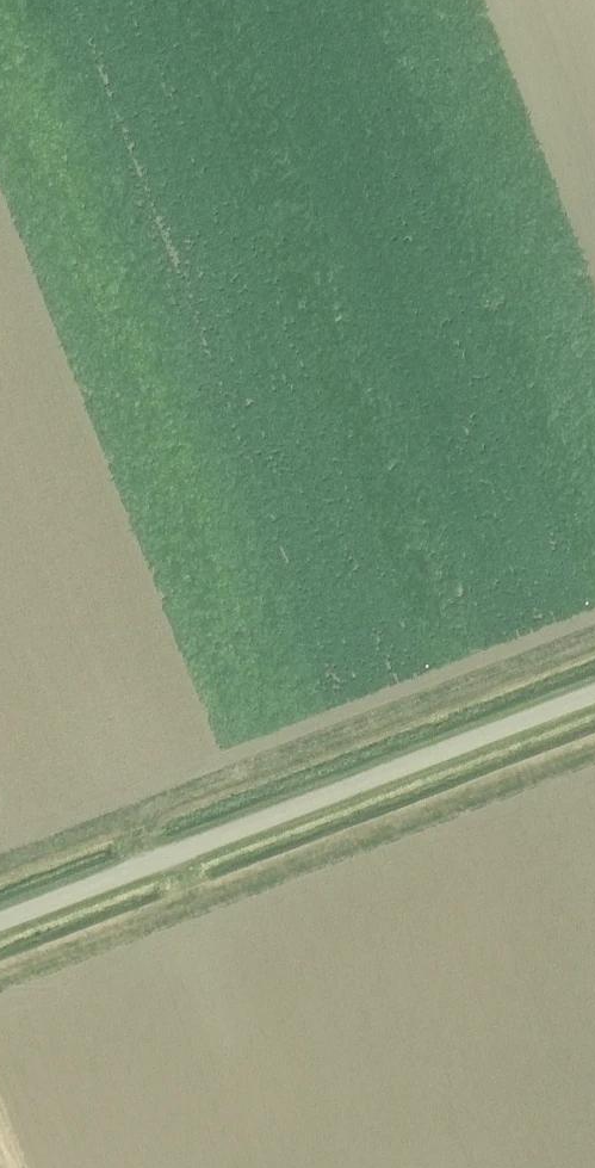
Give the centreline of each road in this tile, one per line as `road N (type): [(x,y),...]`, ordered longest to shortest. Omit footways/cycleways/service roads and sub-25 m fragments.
road 1 (unclassified): [(0,920),(594,694)]

